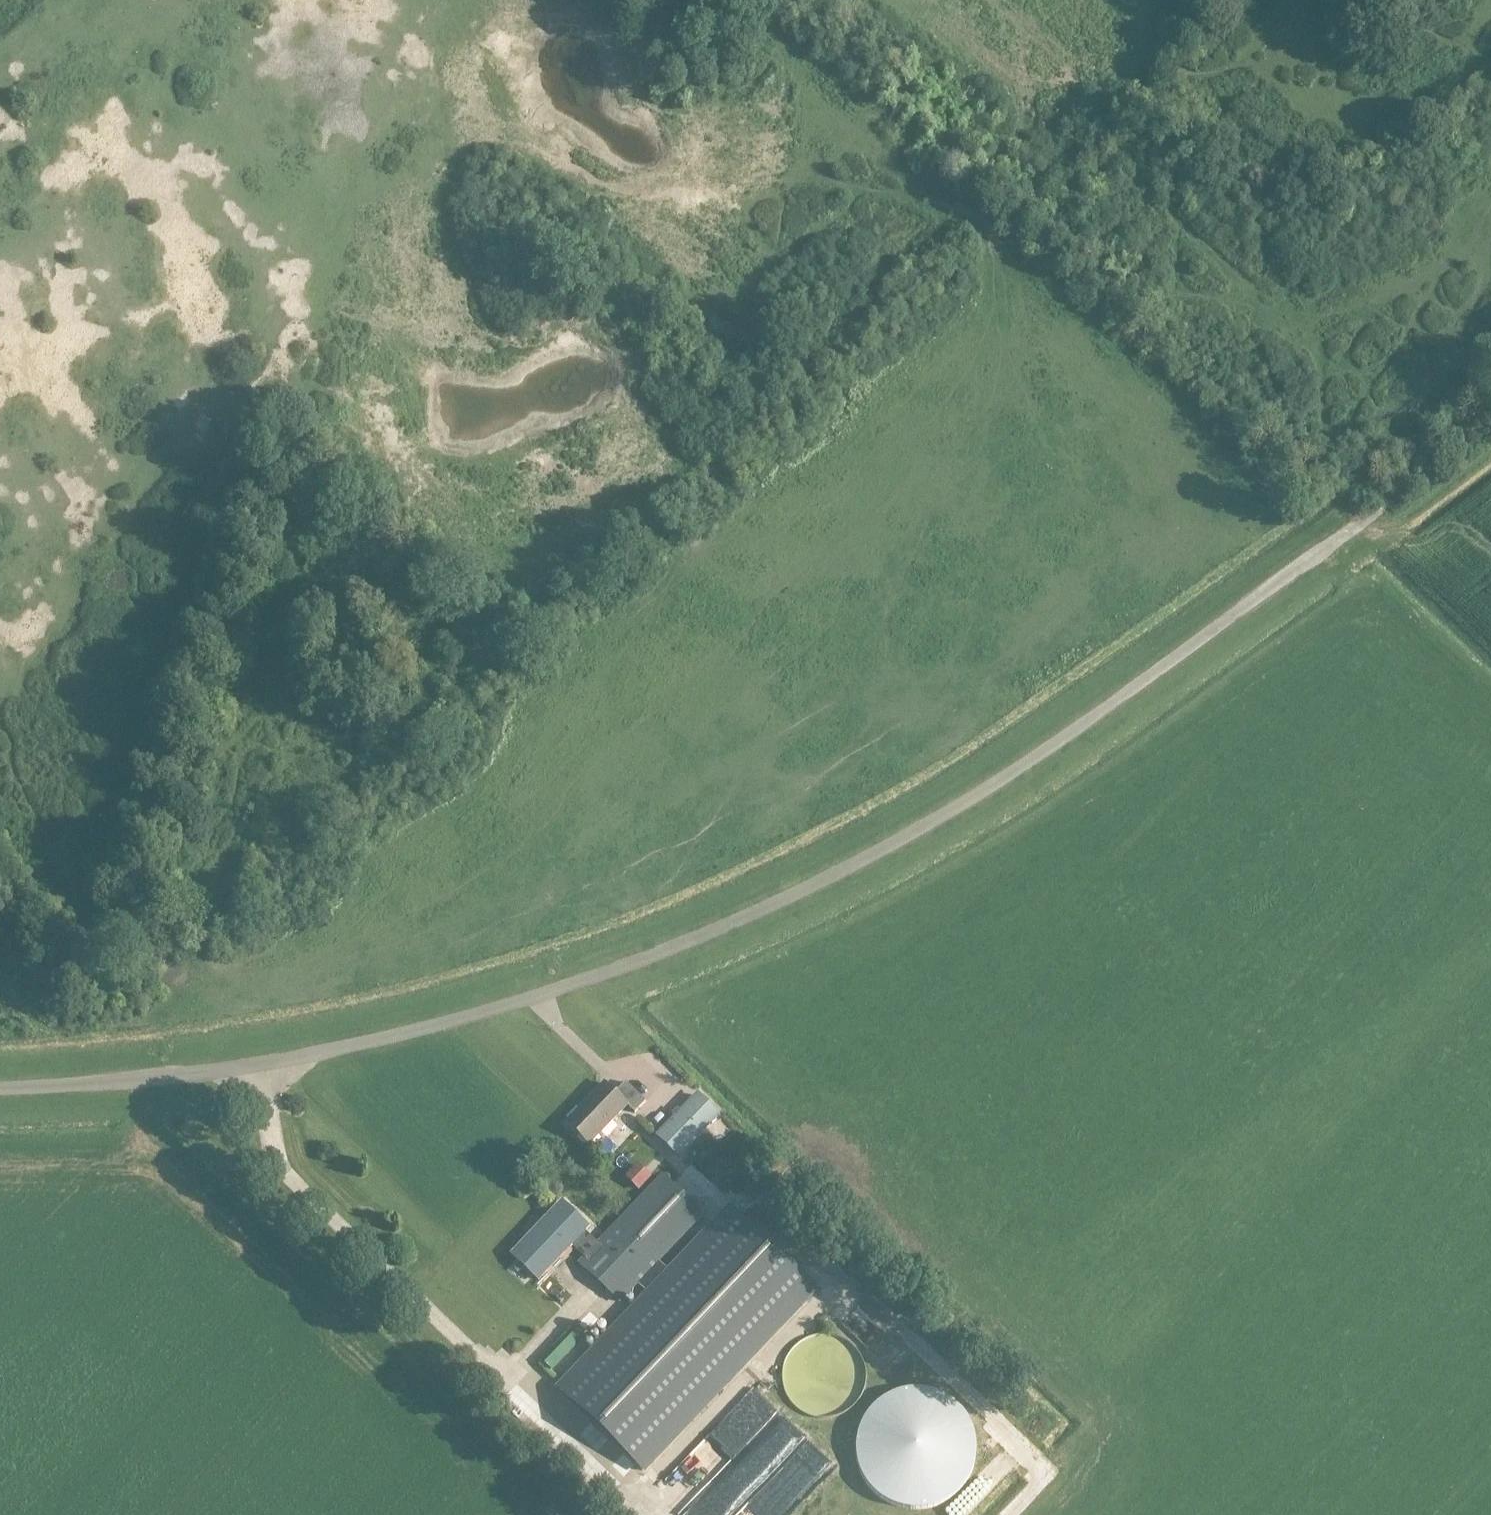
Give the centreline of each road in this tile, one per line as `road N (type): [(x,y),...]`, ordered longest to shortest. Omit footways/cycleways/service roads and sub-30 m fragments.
road 1 (unclassified): [(0,1087),(261,1064),(420,1028),(538,997),(804,892),(1073,731),(1385,505)]
road 2 (track): [(504,1382),(638,1514)]

